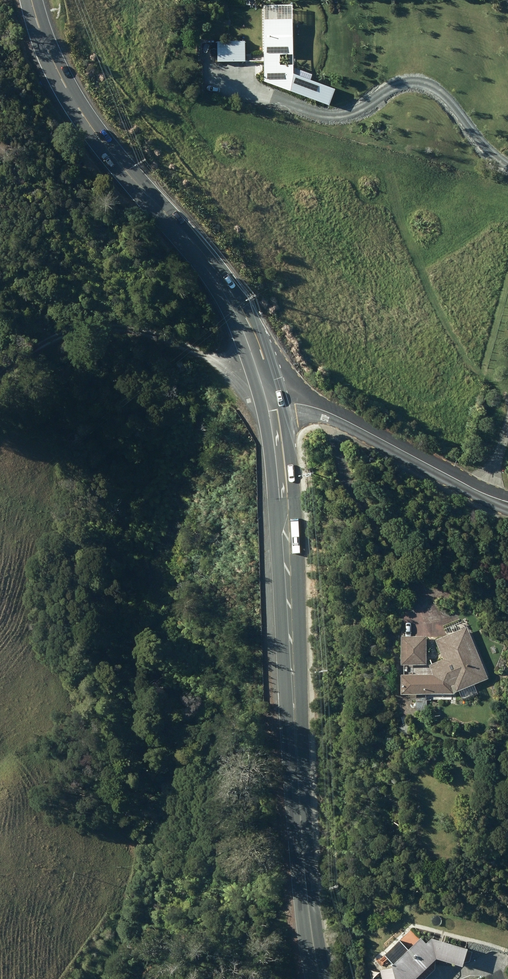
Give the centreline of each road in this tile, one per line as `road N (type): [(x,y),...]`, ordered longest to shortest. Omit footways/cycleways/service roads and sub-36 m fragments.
road 1 (secondary): [(285,452),(298,782),(320,978)]
road 2 (secondary): [(31,0),(86,119),(234,296),(278,410)]
road 3 (residential): [(278,410),(315,409),(507,498)]
road 4 (residential): [(507,519),(355,453),(285,452)]

